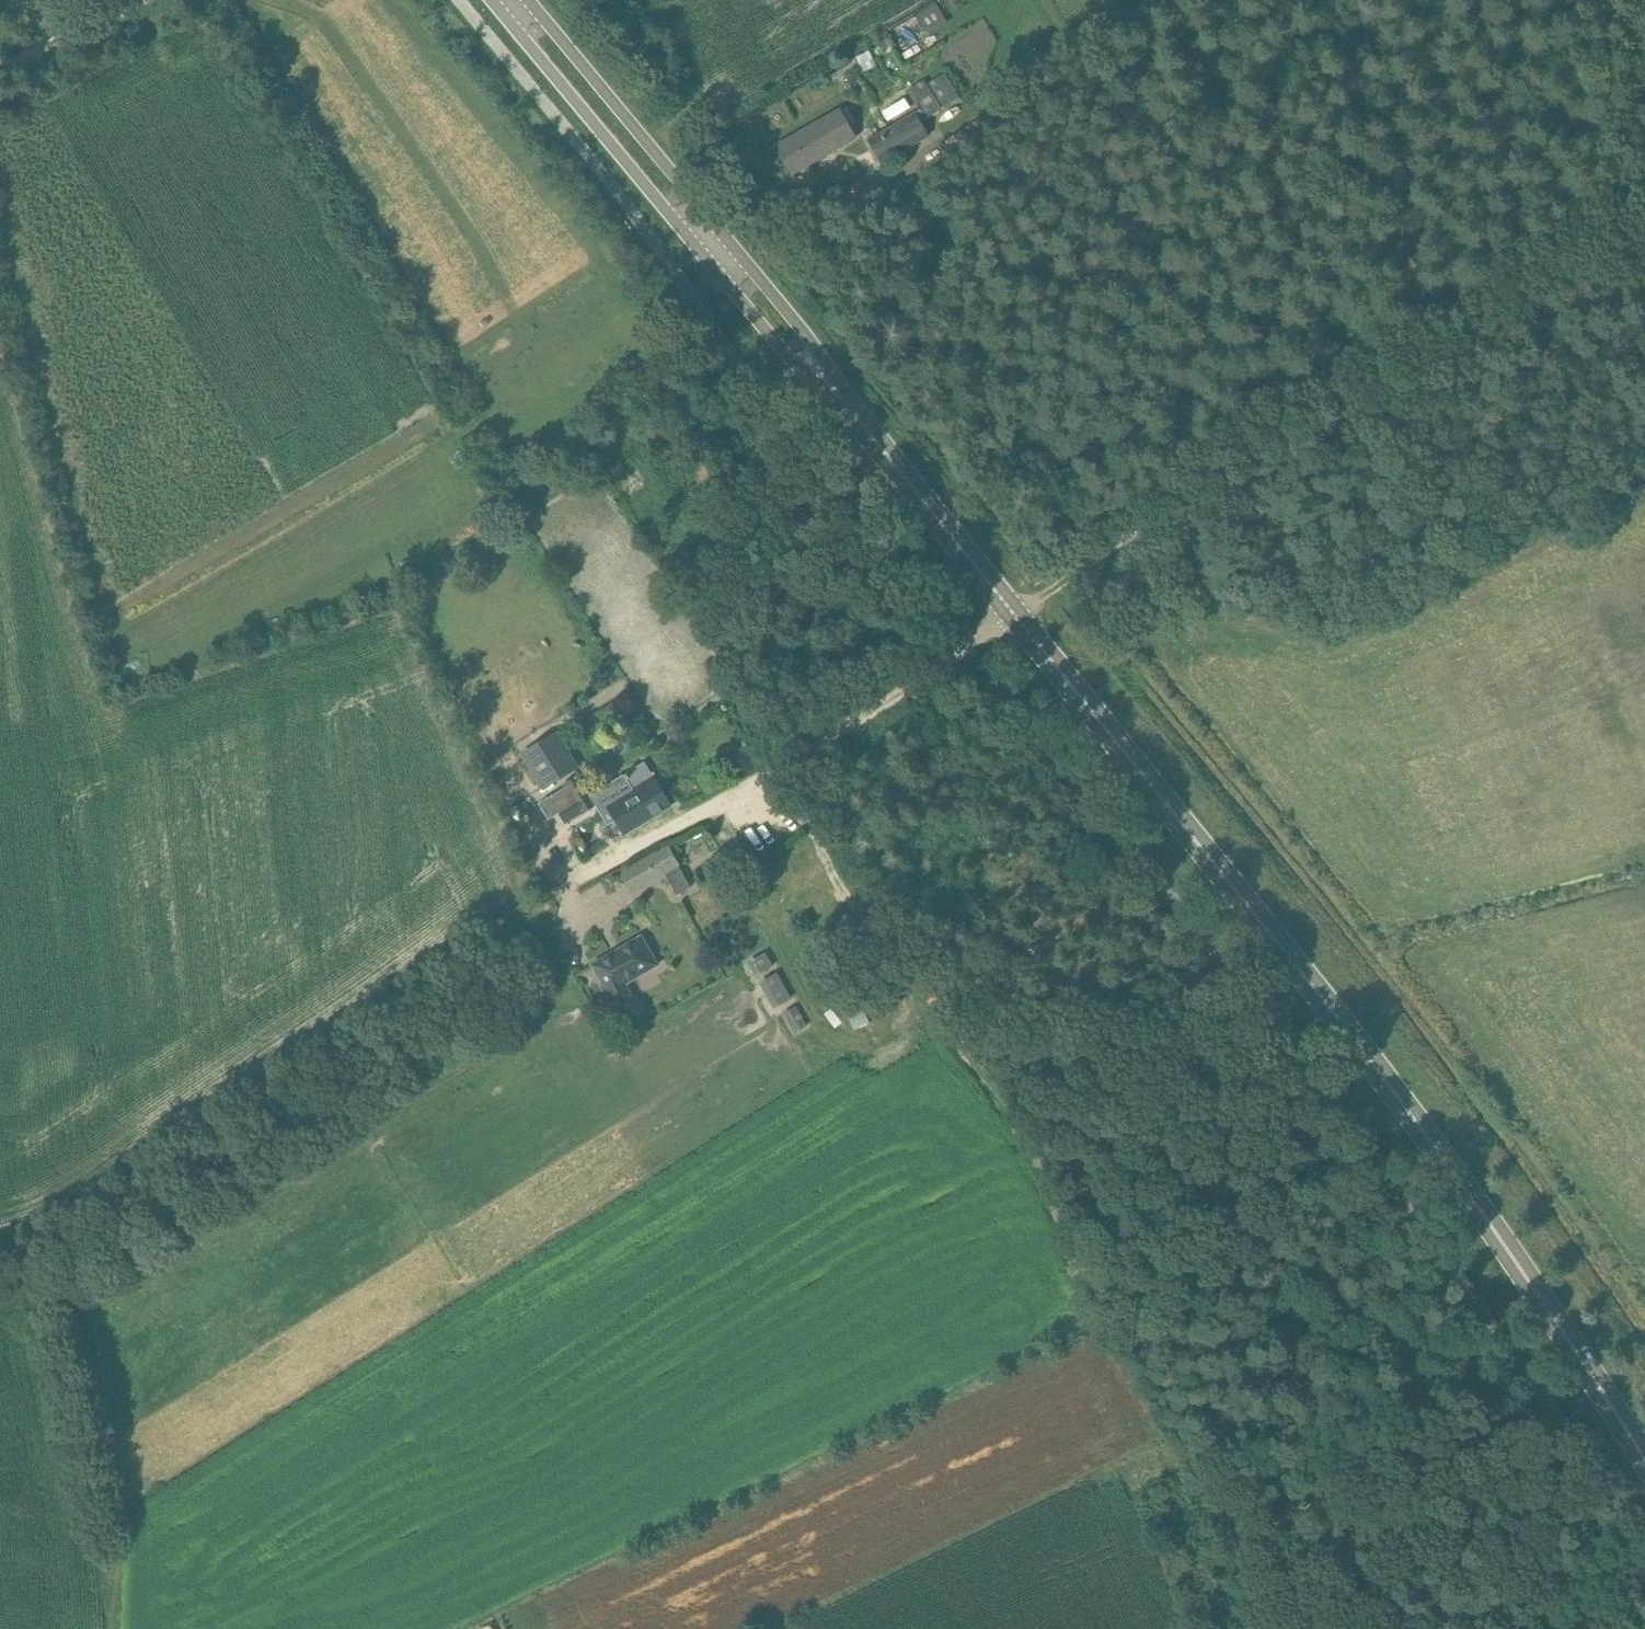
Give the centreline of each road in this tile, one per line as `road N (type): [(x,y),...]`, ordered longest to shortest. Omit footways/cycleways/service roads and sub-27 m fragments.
road 1 (secondary): [(1644,1457),(1481,1207),(1317,988),(515,0)]
road 2 (track): [(104,1628),(90,1463),(15,1253),(21,1232),(544,906)]
road 3 (track): [(1011,611),(544,906)]
road 4 (track): [(132,0),(0,72)]

